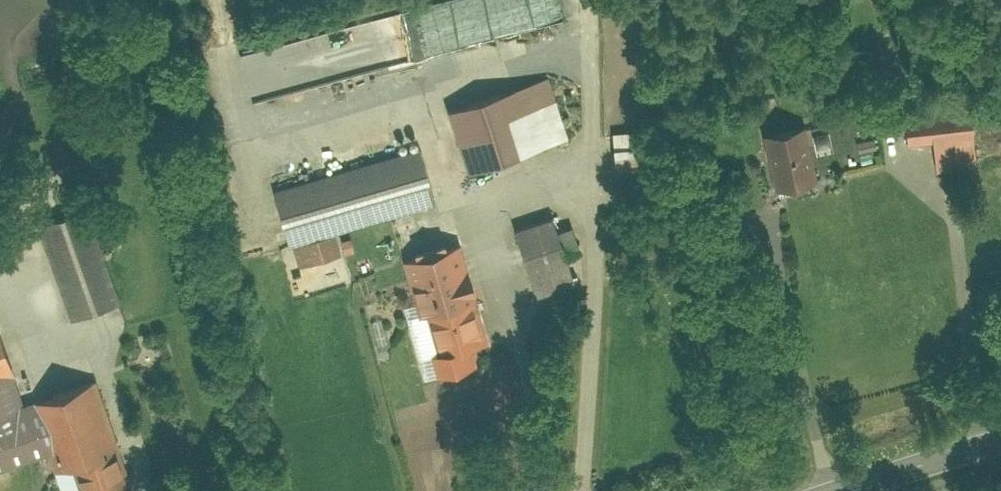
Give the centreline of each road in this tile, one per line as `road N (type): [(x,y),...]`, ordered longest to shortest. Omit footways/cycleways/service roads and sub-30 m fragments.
road 1 (secondary): [(1000,439),(834,490)]

